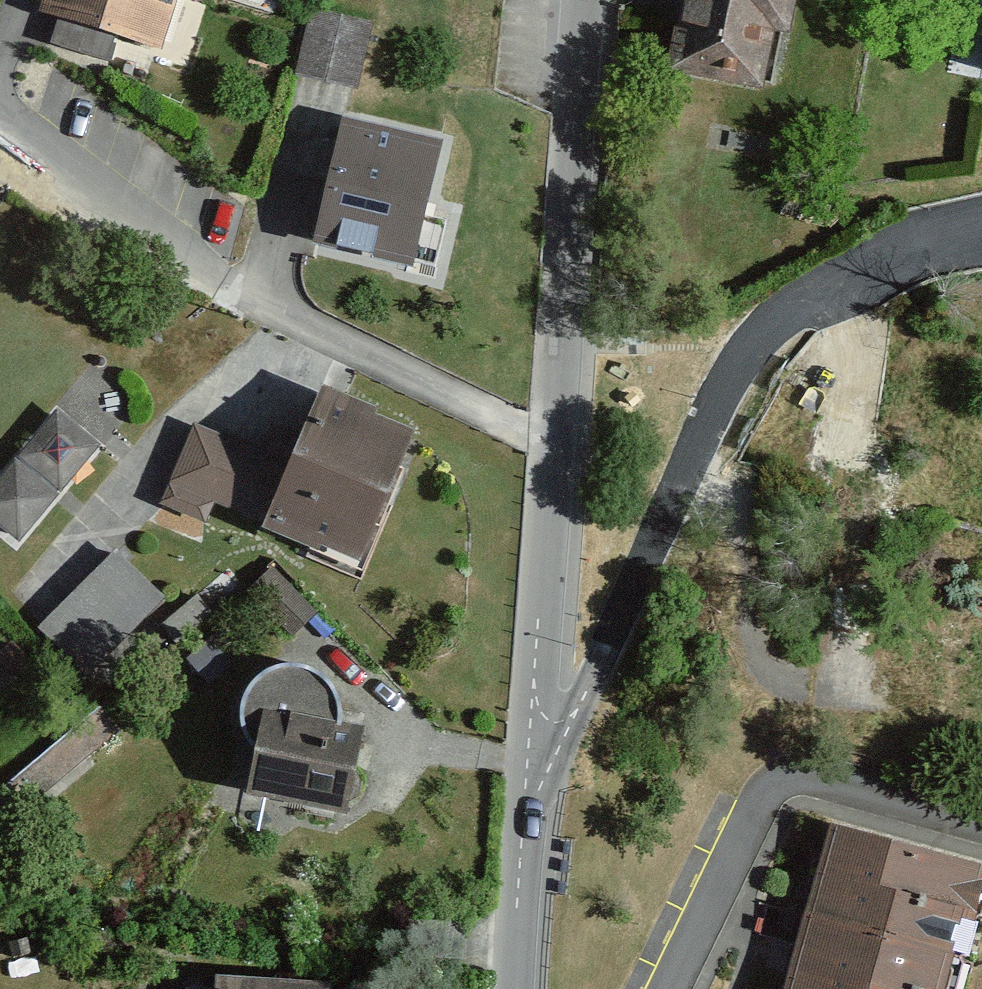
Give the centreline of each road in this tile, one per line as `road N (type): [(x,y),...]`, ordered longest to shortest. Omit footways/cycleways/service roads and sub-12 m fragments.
road 1 (residential): [(536,734),(586,0)]
road 2 (residential): [(536,734),(583,707),(717,413),(754,351),(797,314),(885,263),(981,226)]
road 3 (residential): [(521,988),(536,734)]

